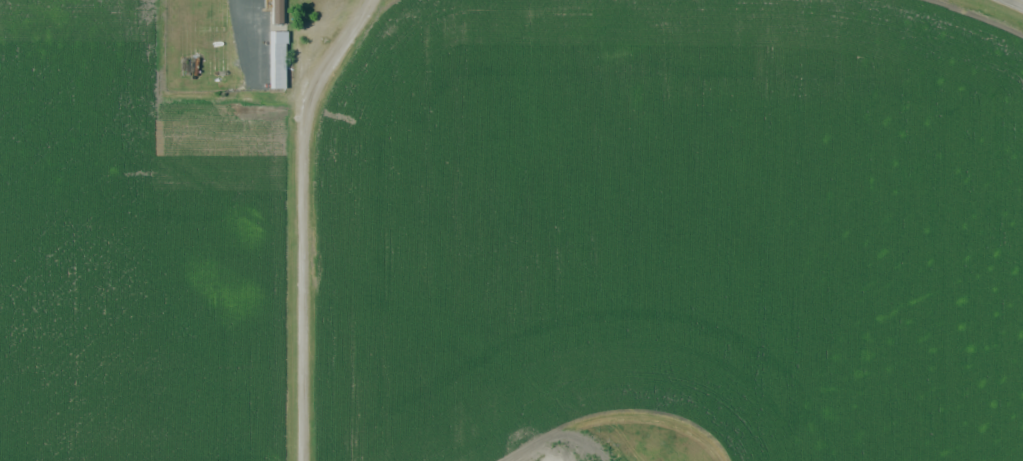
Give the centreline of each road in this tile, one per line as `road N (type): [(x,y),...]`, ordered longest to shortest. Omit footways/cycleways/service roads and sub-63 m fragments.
road 1 (track): [(366,0),(302,111),(302,460)]

